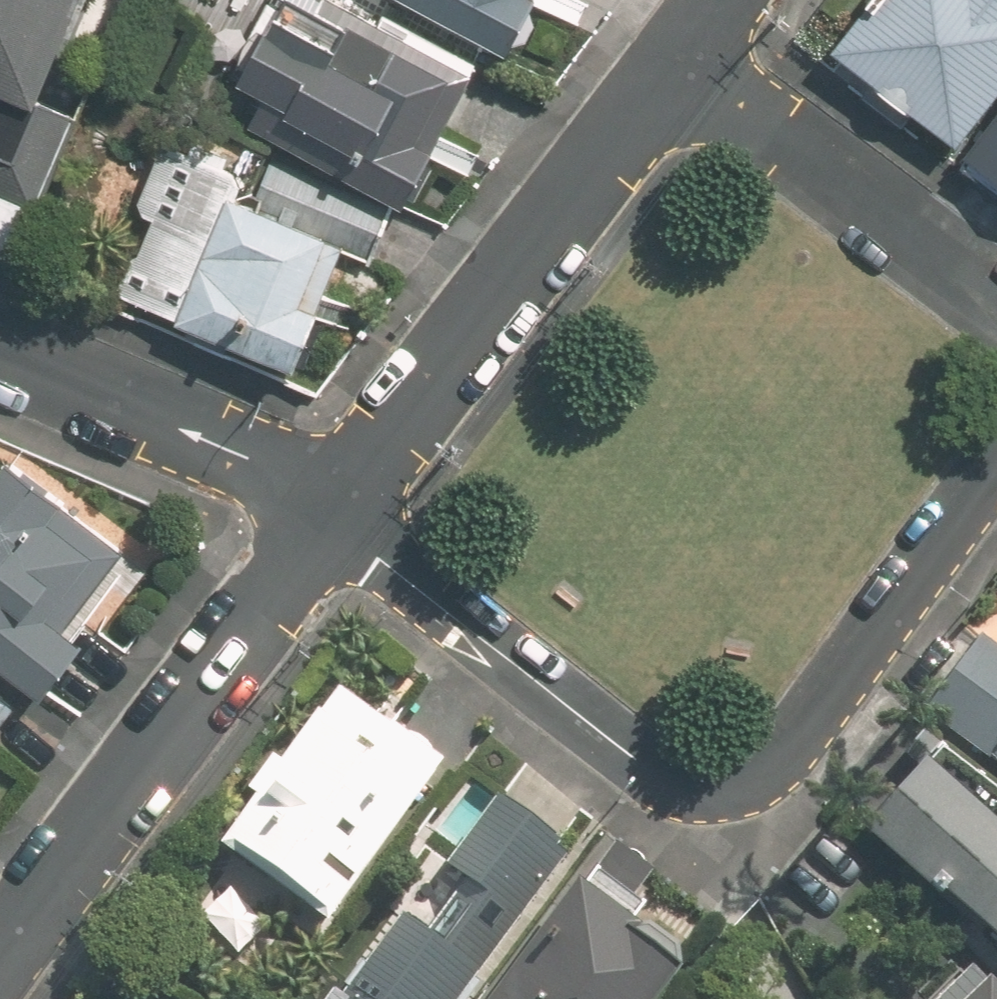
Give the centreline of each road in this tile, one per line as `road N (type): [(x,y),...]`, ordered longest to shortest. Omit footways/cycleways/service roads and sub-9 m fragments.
road 1 (residential): [(996,460),(798,734),(747,778),(701,792),(662,778),(334,522)]
road 2 (residential): [(678,65),(334,522)]
road 3 (residential): [(334,522),(0,964)]
road 4 (residential): [(678,65),(996,311)]
road 5 (residential): [(334,522),(227,452),(0,356)]

